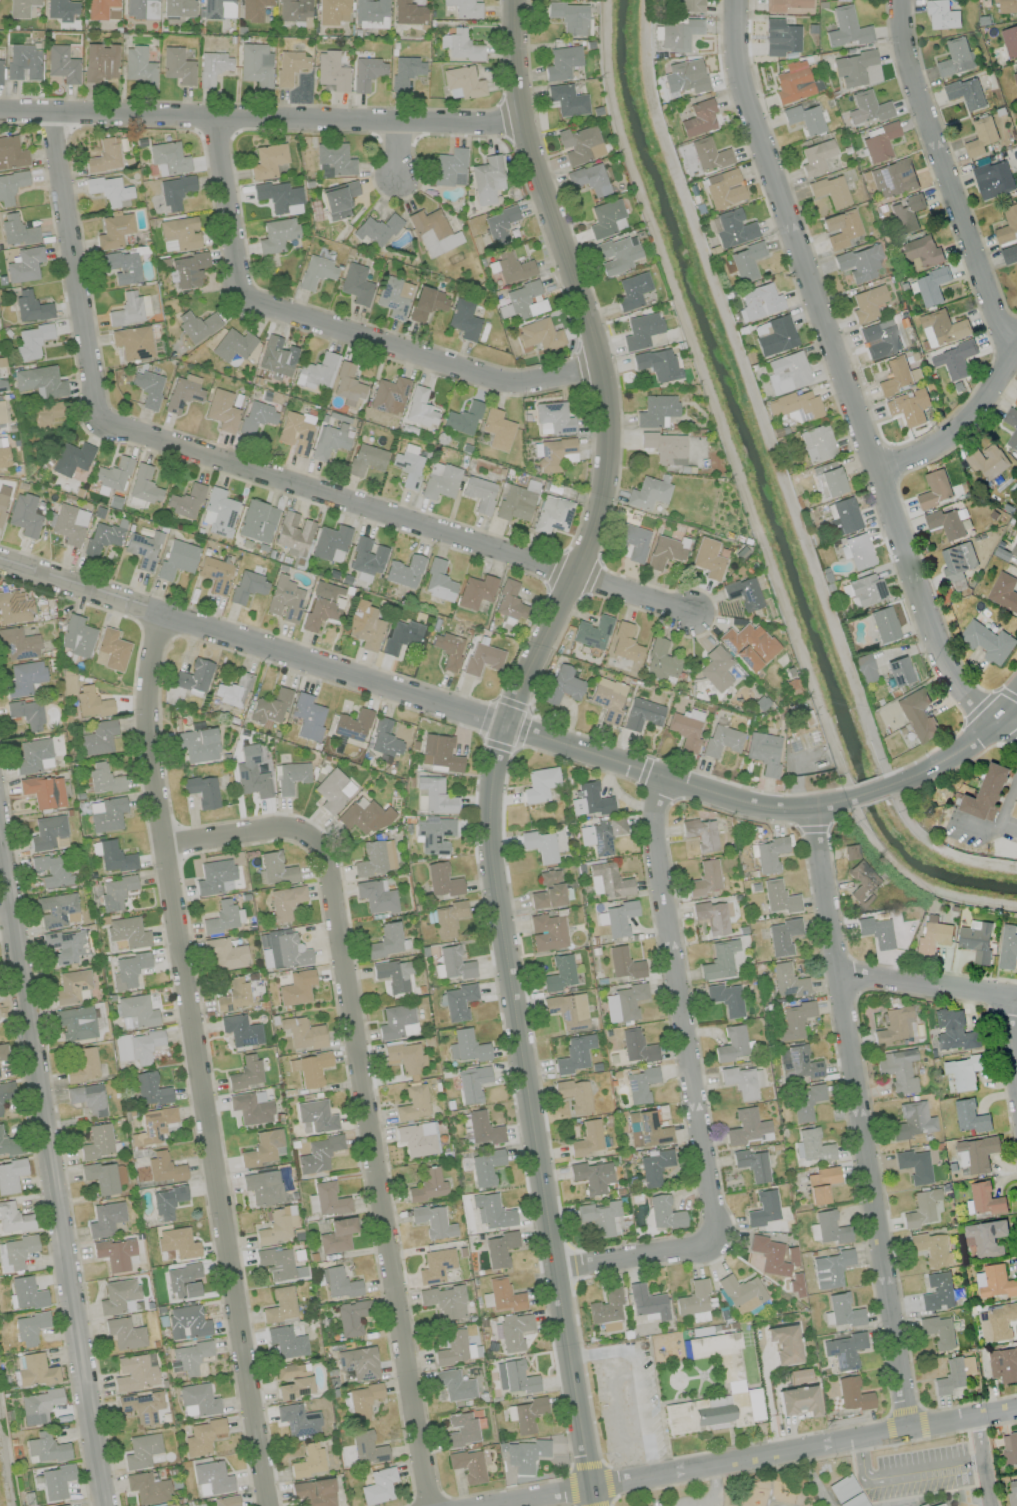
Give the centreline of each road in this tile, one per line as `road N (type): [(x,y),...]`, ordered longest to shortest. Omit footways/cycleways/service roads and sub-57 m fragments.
road 1 (residential): [(597,1505),(553,1267),(489,819),(503,723),(601,503),(609,414),(523,122),(513,0)]
road 2 (residential): [(684,613),(98,421),(49,112)]
road 3 (residential): [(267,1505),(161,846),(145,690),(158,616)]
road 4 (secondary): [(845,802),(752,806),(0,564)]
road 5 (residential): [(428,1505),(329,871),(301,834),(273,830),(161,846)]
road 6 (residential): [(1016,732),(994,722),(961,687),(934,634),(738,69),(738,0)]
road 7 (residential): [(105,1505),(0,844)]
road 8 (residential): [(911,1431),(808,809)]
road 9 (residential): [(599,364),(507,382),(250,301),(236,267),(214,116)]
road 10 (residential): [(1016,1412),(492,1505)]
road 11 (residential): [(523,122),(0,111)]
road 12 (residential): [(715,1244),(652,810),(661,778)]
road 13 (residential): [(1010,355),(910,69),(902,0)]
road 14 (residential): [(1016,348),(985,404),(948,437),(879,473)]
road 15 (residential): [(1016,999),(837,969)]
road 16 (residential): [(715,1244),(553,1267)]
road 17 (secondary): [(1016,698),(967,747),(887,787)]

